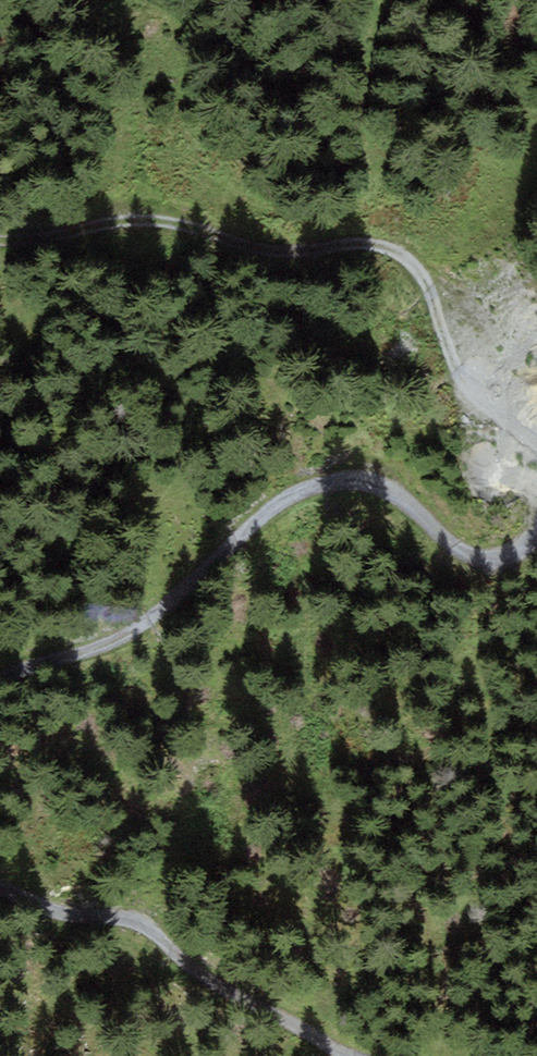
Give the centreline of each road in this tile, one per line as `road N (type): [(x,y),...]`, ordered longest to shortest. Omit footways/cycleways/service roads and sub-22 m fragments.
road 1 (track): [(0,225),(183,228),(408,259),(473,401),(536,444)]
road 2 (track): [(536,538),(515,558),(470,559),(391,483),(361,476),(309,489),(264,517),(146,627),(0,688)]
road 3 (track): [(0,884),(75,916),(142,916),(180,960),(346,1055)]

